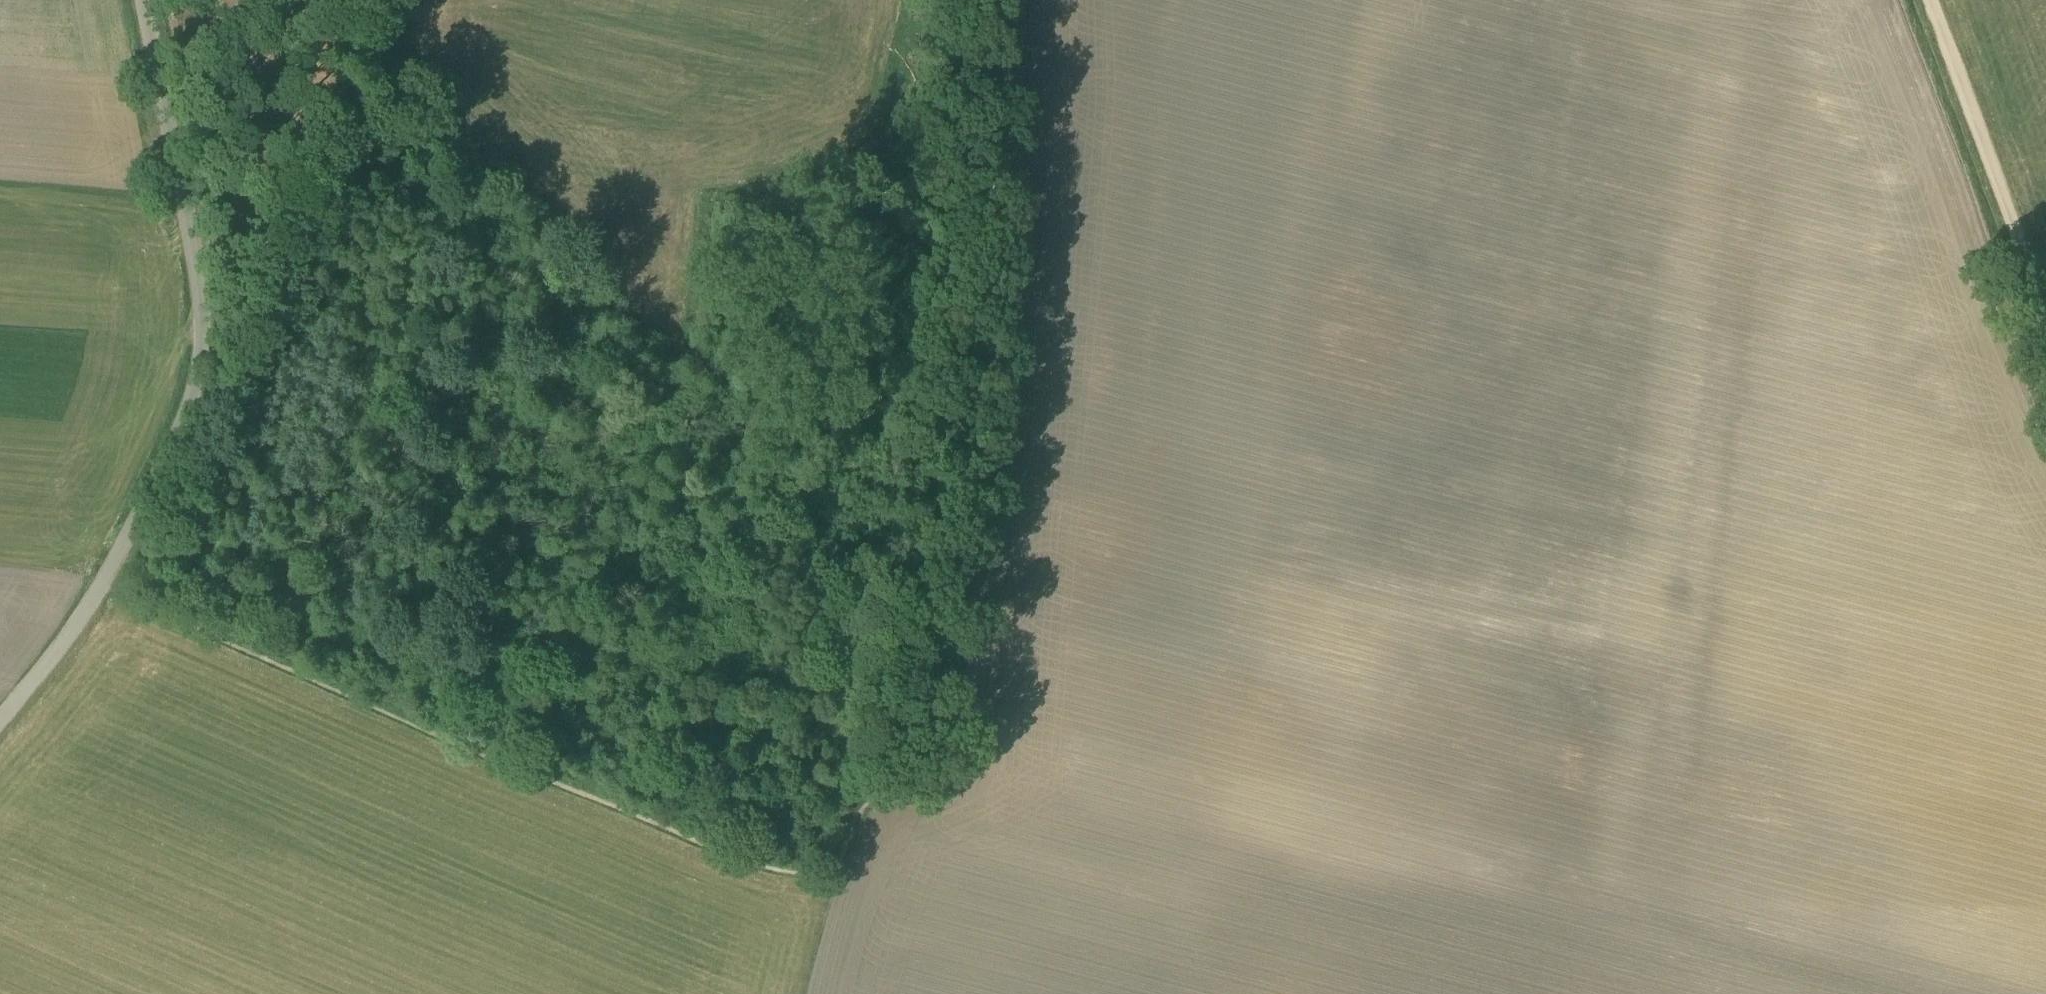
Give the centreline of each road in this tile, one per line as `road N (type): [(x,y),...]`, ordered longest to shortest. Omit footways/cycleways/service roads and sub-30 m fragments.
road 1 (unclassified): [(0,718),(69,633),(124,545),(183,420),(199,358),(192,260),(140,0)]
road 2 (track): [(2045,309),(1929,0)]

